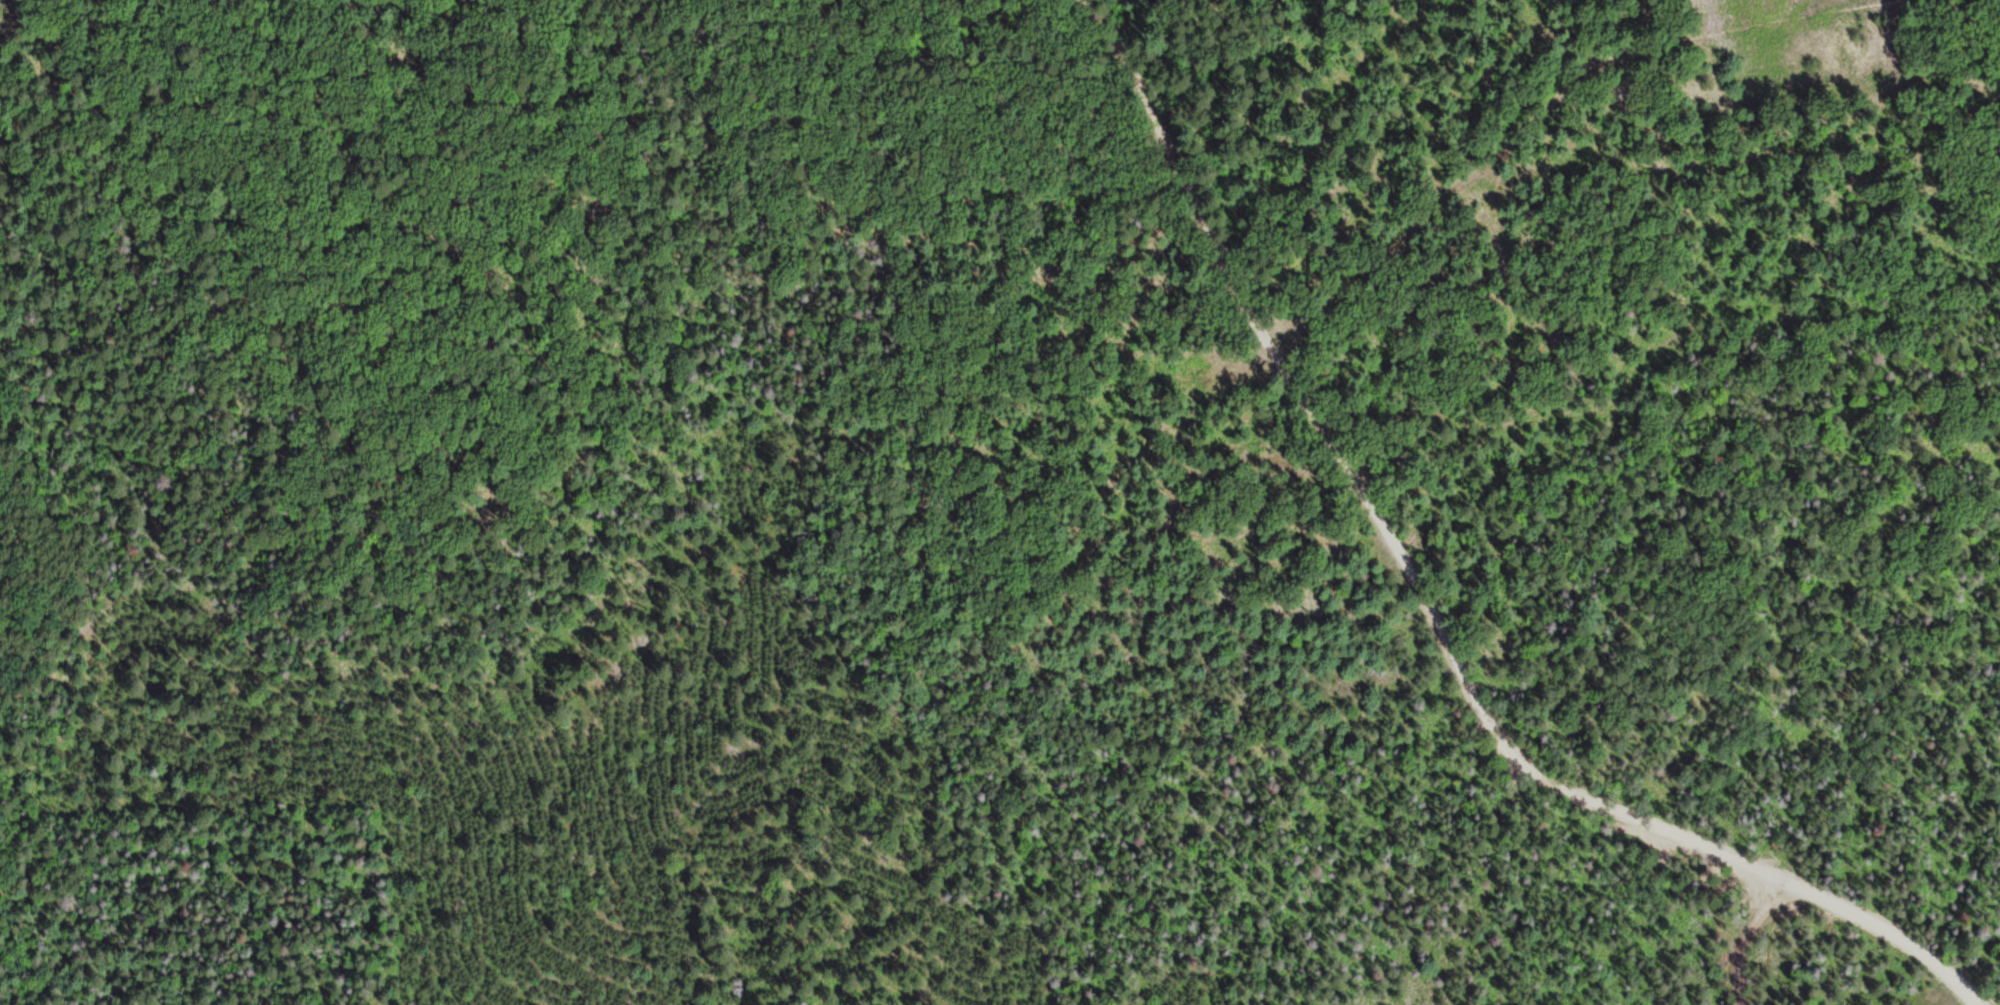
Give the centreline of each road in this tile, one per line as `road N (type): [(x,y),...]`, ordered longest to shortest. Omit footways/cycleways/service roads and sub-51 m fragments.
road 1 (residential): [(1979,1004),(1924,954),(1844,907),(1537,775),(1515,757),(1406,560),(1213,248),(1108,19),(1089,0)]
road 2 (track): [(1891,0),(1609,54),(1334,293),(1264,337)]

